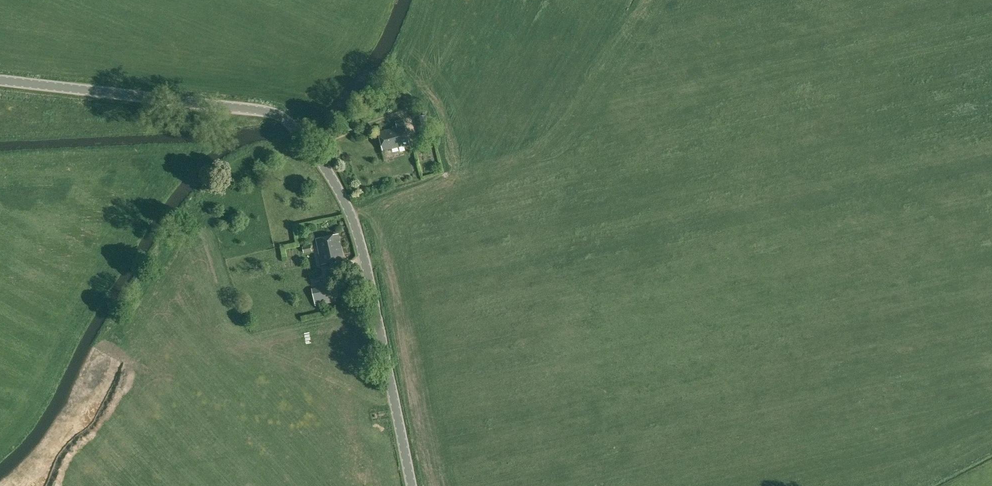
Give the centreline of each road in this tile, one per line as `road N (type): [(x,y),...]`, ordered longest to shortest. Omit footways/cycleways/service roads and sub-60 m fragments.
road 1 (tertiary): [(414,485),(365,243),(334,172),(309,137),(271,113),(0,81)]

